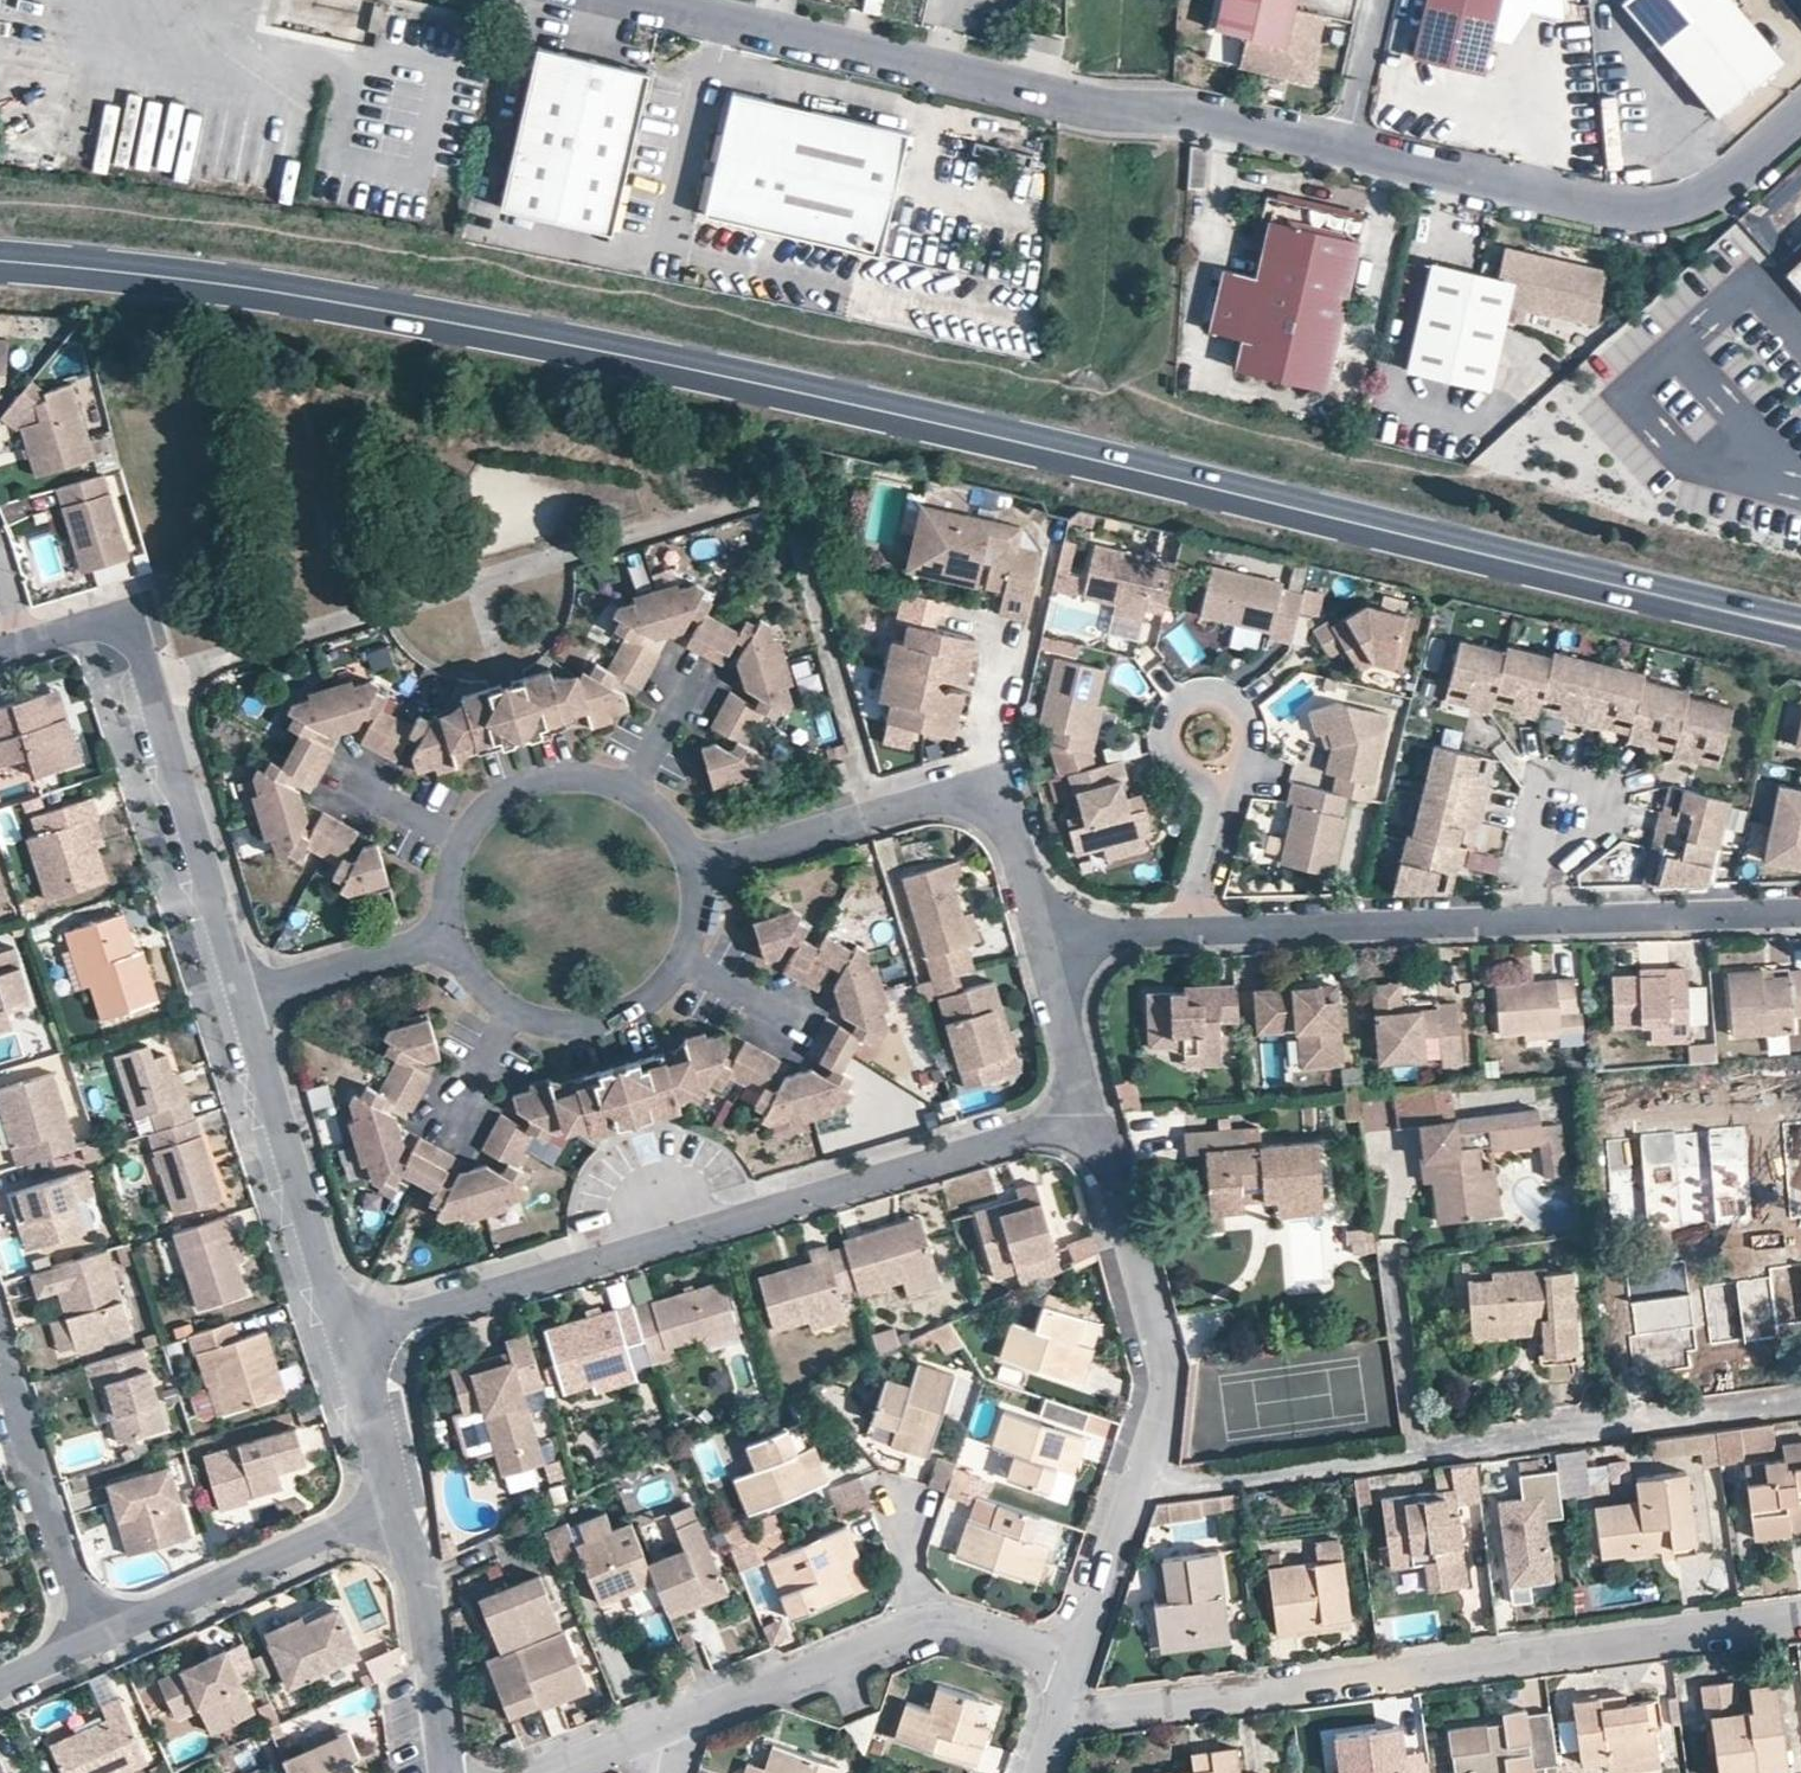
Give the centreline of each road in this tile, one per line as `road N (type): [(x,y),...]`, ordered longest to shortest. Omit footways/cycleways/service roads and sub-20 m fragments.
road 1 (secondary): [(1800,628),(514,334),(214,283),(0,261)]
road 2 (residential): [(1090,1110),(350,1339)]
road 3 (residential): [(1800,1618),(1049,1717)]
road 4 (residential): [(1800,1400),(1129,1490)]
road 5 (residential): [(1348,144),(1201,106),(1056,91),(707,5)]
road 6 (residential): [(1800,915),(1194,932)]
road 7 (residential): [(16,644),(94,622),(132,640),(242,999)]
road 8 (residential): [(1800,117),(1700,201),(1640,211),(1348,144)]
road 9 (residential): [(1041,946),(1008,837),(984,803),(920,801),(690,863)]
road 10 (residential): [(445,941),(481,999),(509,1019),(575,1034),(608,1027),(665,990),(684,962),(695,930),(690,863)]
road 11 (residential): [(1129,1490),(1160,1379),(1158,1352),(1090,1110)]
road 12 (residential): [(690,863),(674,833),(623,789),(549,779),(513,790),(457,840),(440,907),(445,941)]
road 13 (residential): [(242,999),(350,1339)]
road 14 (residential): [(397,1507),(90,1646)]
road 15 (residential): [(90,1646),(0,1364)]
road 16 (residential): [(923,1618),(669,1722)]
road 17 (residential): [(397,1507),(432,1655),(445,1772)]
road 18 (residential): [(707,5),(656,234)]
road 19 (residential): [(445,941),(242,999)]
road 20 (residential): [(1220,780),(1241,767),(1250,744),(1244,720),(1224,704),(1200,703),(1177,718),(1170,745),(1181,770)]
road 21 (residential): [(1066,1667),(1129,1490)]
road 22 (residential): [(350,1339),(397,1507)]
road 23 (residential): [(1090,1110),(1041,946)]
road 24 (residential): [(1194,932),(1194,898),(1223,806),(1220,780)]
road 25 (residential): [(1194,932),(1076,936),(1041,946)]
road 26 (residential): [(1066,1667),(923,1618)]
road 27 (residential): [(1348,144),(1378,0)]
road 28 (residential): [(669,1722),(537,1772)]

